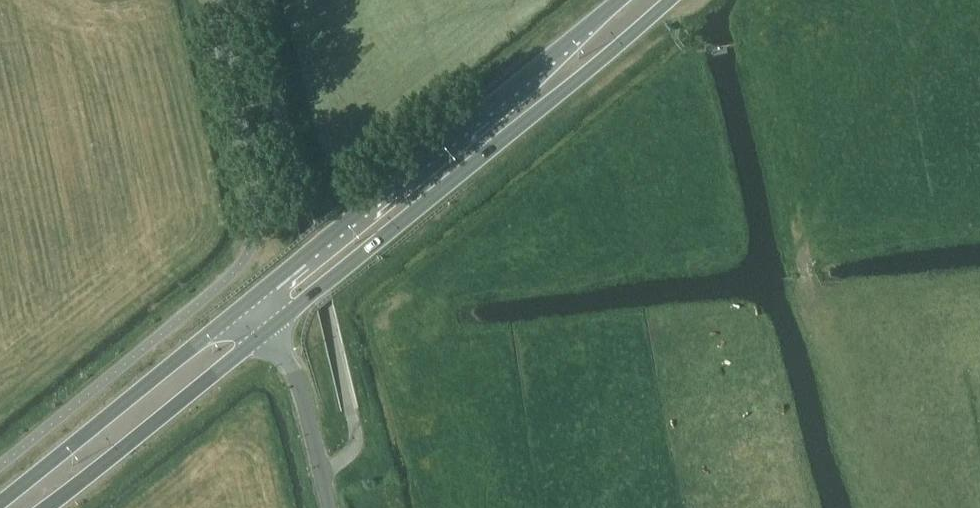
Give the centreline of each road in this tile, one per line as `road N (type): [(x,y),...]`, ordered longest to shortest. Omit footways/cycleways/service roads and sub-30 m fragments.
road 1 (secondary): [(270,330),(672,0)]
road 2 (secondary): [(623,0),(249,305)]
road 3 (secondary): [(249,305),(0,504)]
road 4 (secondary): [(47,507),(270,330)]
road 5 (unclassified): [(325,479),(298,377),(270,330)]

